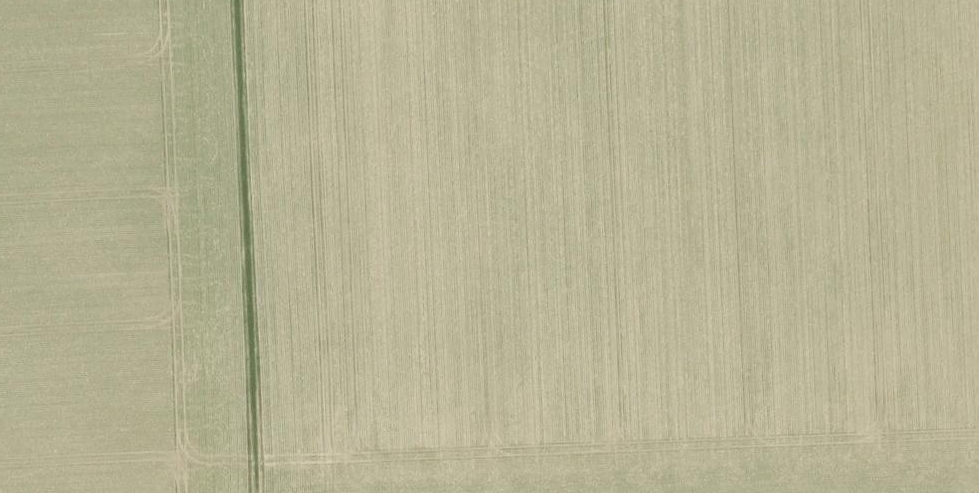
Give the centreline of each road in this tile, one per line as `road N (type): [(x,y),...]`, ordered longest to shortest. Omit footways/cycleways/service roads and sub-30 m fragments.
road 1 (track): [(239,0),(259,492)]

